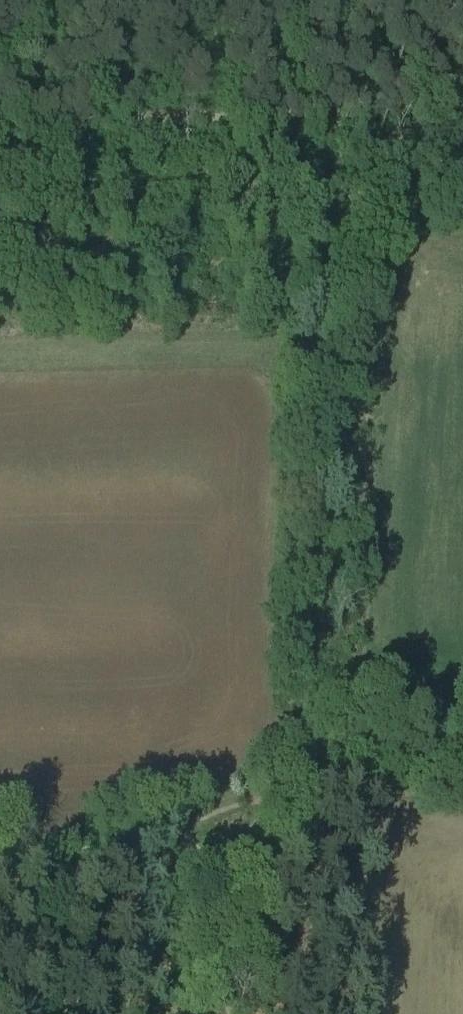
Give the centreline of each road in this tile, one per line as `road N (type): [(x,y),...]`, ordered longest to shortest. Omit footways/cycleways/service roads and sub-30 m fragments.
road 1 (track): [(462,726),(391,727),(341,742),(243,841),(220,875),(231,1013)]
road 2 (track): [(0,867),(271,809)]

